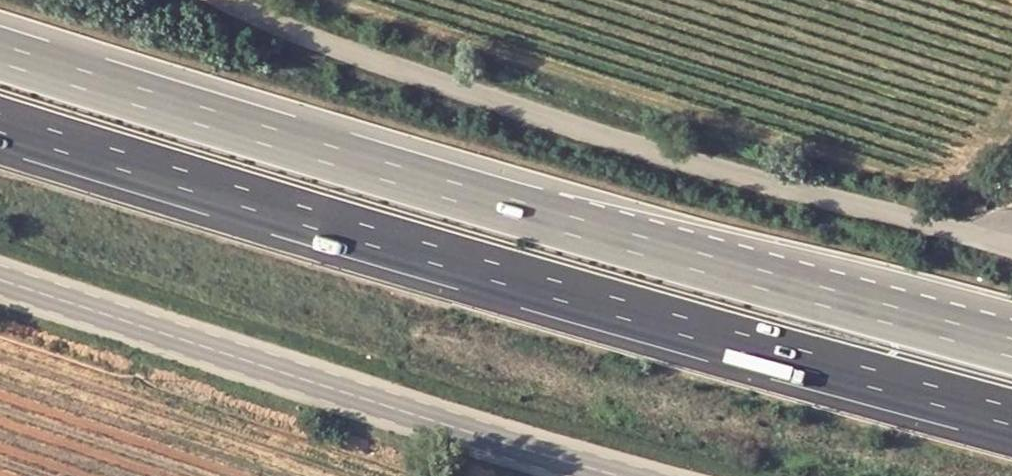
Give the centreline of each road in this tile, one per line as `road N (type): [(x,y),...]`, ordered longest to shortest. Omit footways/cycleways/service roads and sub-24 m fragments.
road 1 (motorway): [(1011,346),(369,165),(0,45)]
road 2 (motorway): [(0,115),(342,224),(1011,416)]
road 3 (unclassified): [(223,0),(281,30),(686,165),(1011,235)]
road 4 (tertiary): [(625,475),(0,282)]

